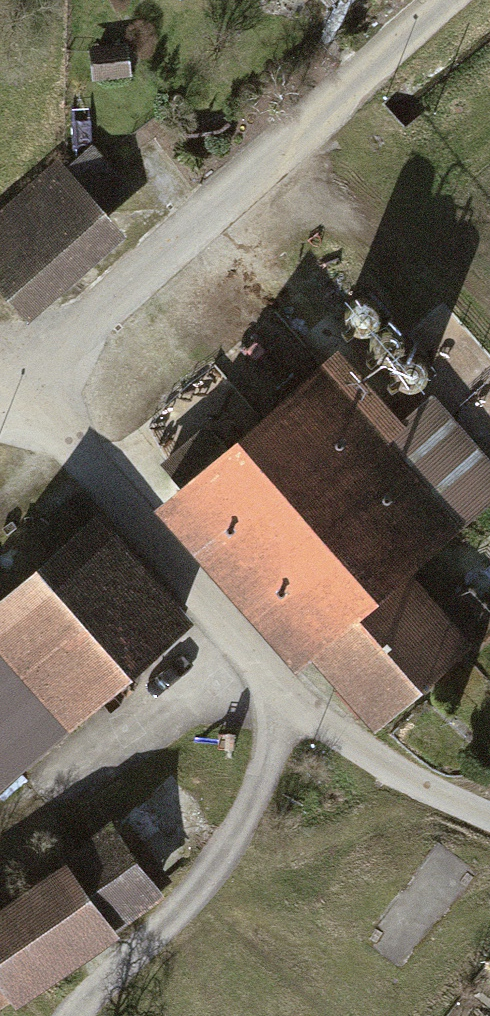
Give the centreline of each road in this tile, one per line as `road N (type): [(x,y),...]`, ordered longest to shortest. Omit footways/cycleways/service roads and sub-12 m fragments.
road 1 (track): [(459,0),(299,149),(0,389)]
road 2 (residential): [(295,714),(12,376)]
road 3 (residential): [(93,1015),(233,856),(295,714)]
road 4 (residential): [(489,825),(357,765),(295,714)]

